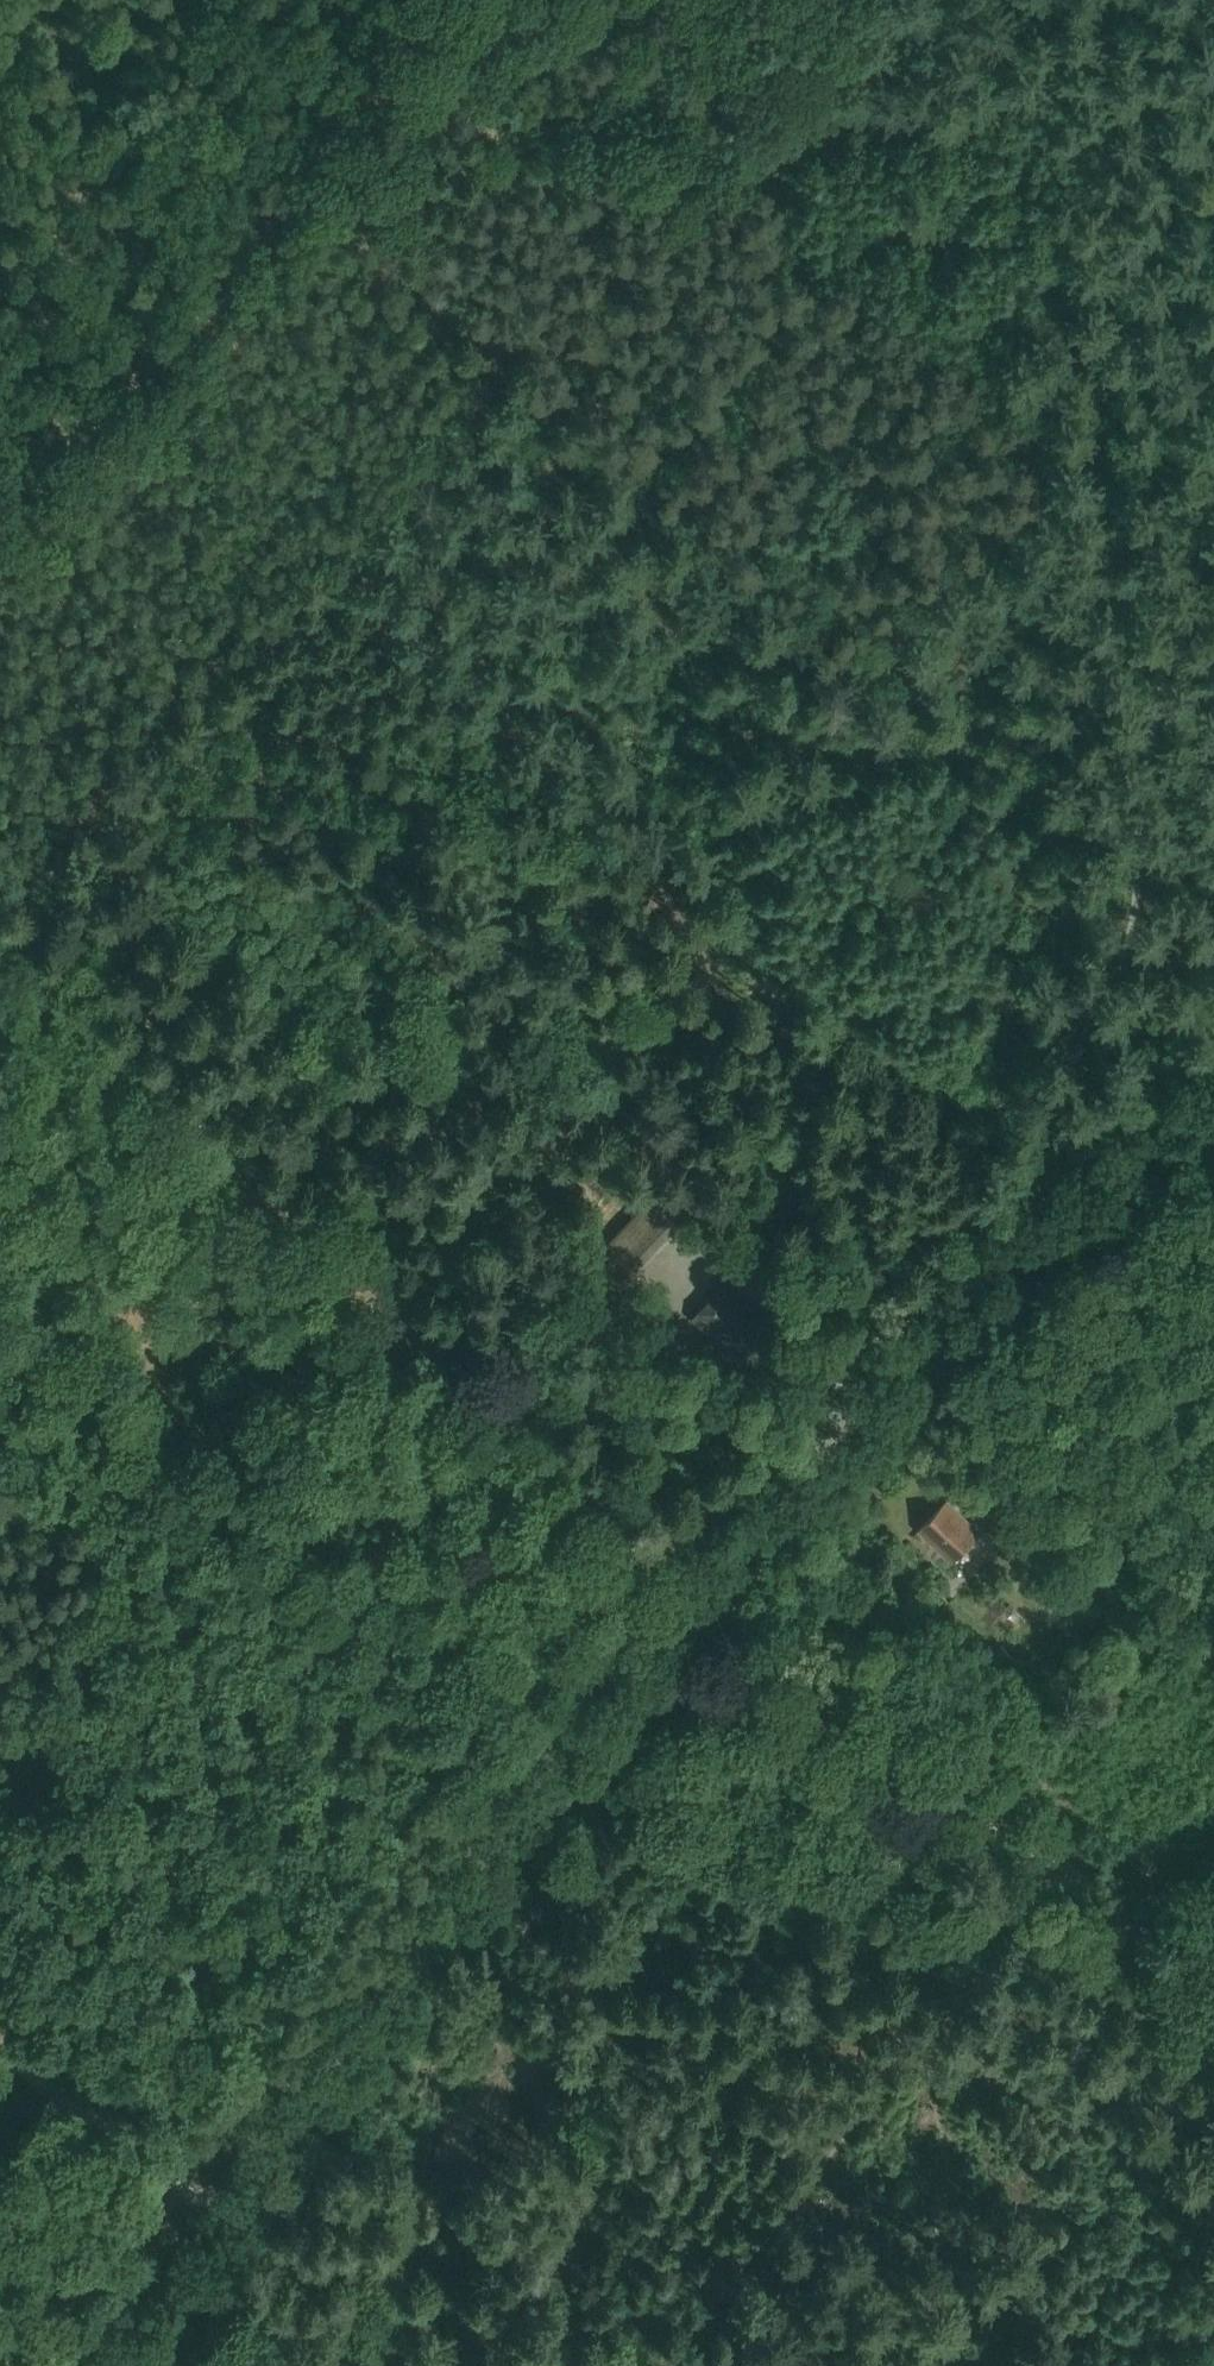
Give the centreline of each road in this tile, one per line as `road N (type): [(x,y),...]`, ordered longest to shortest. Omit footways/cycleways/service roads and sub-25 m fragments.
road 1 (tertiary): [(111,2365),(702,1585)]
road 2 (track): [(1213,250),(1160,301),(1020,502),(654,888)]
road 3 (track): [(324,570),(922,0)]
road 4 (track): [(0,934),(600,1500)]
road 5 (tertiary): [(702,1585),(833,1425),(935,1321),(1213,1075)]
road 6 (track): [(654,888),(636,913),(502,1405)]
road 7 (track): [(683,2365),(969,1972)]
road 8 (track): [(838,1696),(1048,1862),(1213,1974)]
road 9 (track): [(141,374),(272,203),(402,0)]
road 10 (track): [(654,888),(442,687)]
road 11 (track): [(226,2214),(0,2045)]
road 12 (track): [(141,374),(324,570)]
road 13 (track): [(0,497),(141,374)]
road 14 (track): [(442,687),(324,570)]
road 15 (track): [(969,1972),(1048,1862)]
road 16 (track): [(744,1619),(838,1696)]

